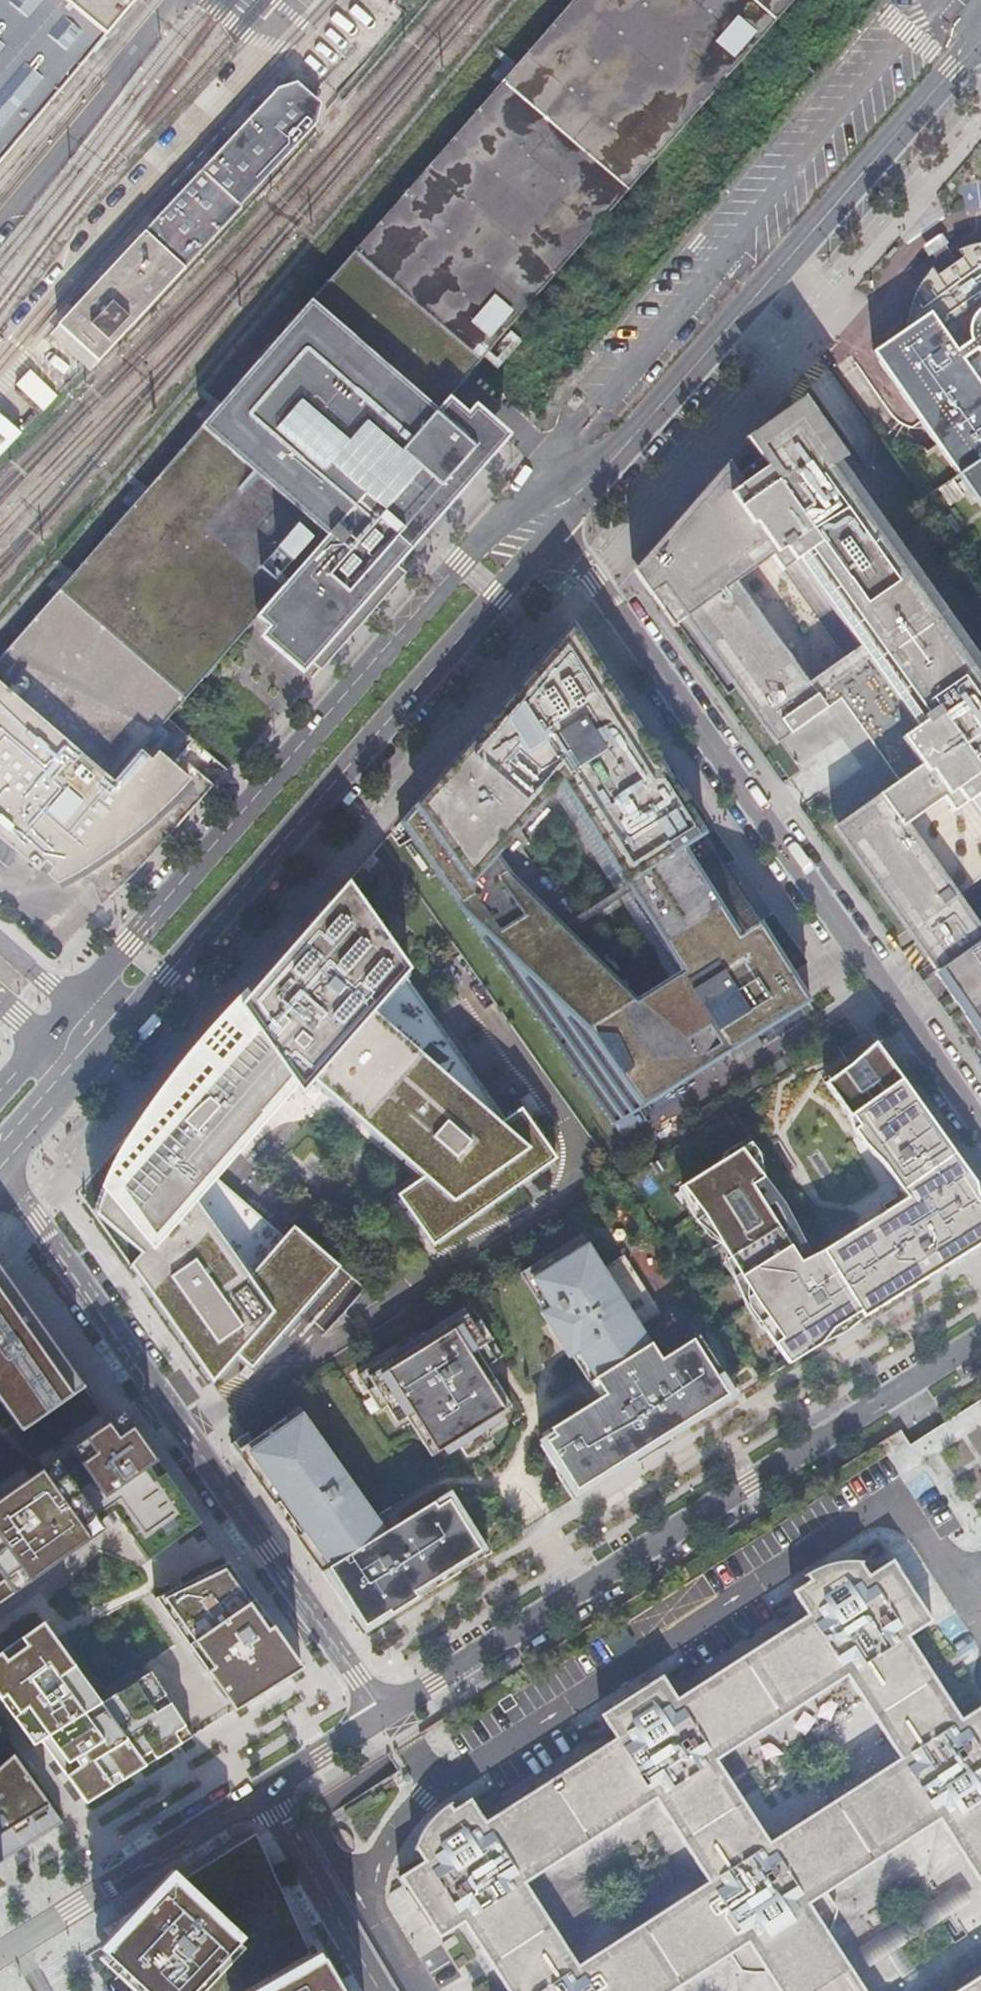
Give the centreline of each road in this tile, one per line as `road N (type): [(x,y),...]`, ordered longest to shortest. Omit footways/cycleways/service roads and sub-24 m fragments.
road 1 (tertiary): [(573,473),(514,511),(460,566),(0,1080)]
road 2 (tertiary): [(7,1155),(555,536)]
road 3 (residential): [(555,536),(980,1129)]
road 4 (residential): [(980,1340),(396,1707)]
road 5 (residential): [(396,1707),(7,1155)]
road 6 (tertiary): [(621,453),(980,42)]
road 7 (residential): [(263,1790),(0,1960)]
road 8 (residential): [(263,1790),(381,1990)]
road 9 (residential): [(396,1707),(263,1790)]
road 10 (unclassified): [(573,473),(471,392)]

